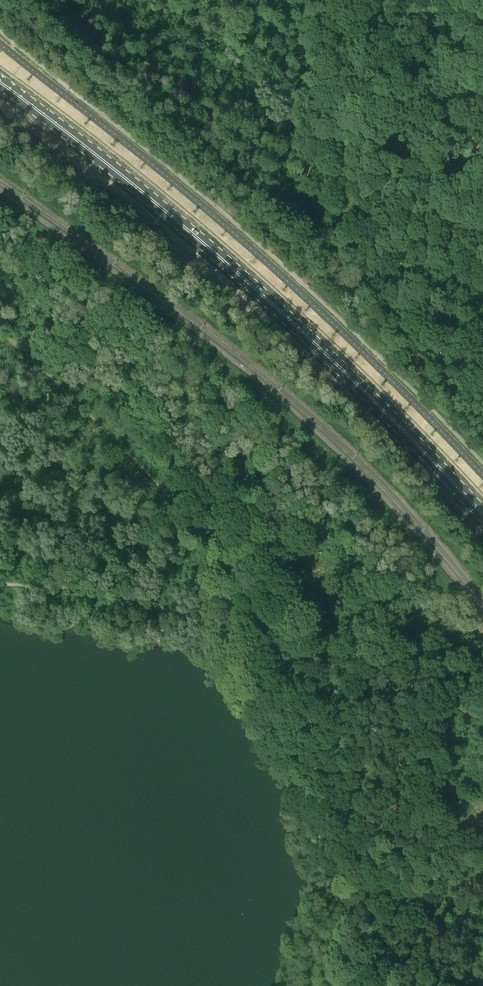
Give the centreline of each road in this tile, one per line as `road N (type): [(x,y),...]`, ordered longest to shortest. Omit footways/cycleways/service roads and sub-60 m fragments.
road 1 (primary): [(0,83),(275,306),(482,515)]
road 2 (track): [(482,720),(434,688),(421,637),(408,623),(287,571),(274,587),(279,610)]

